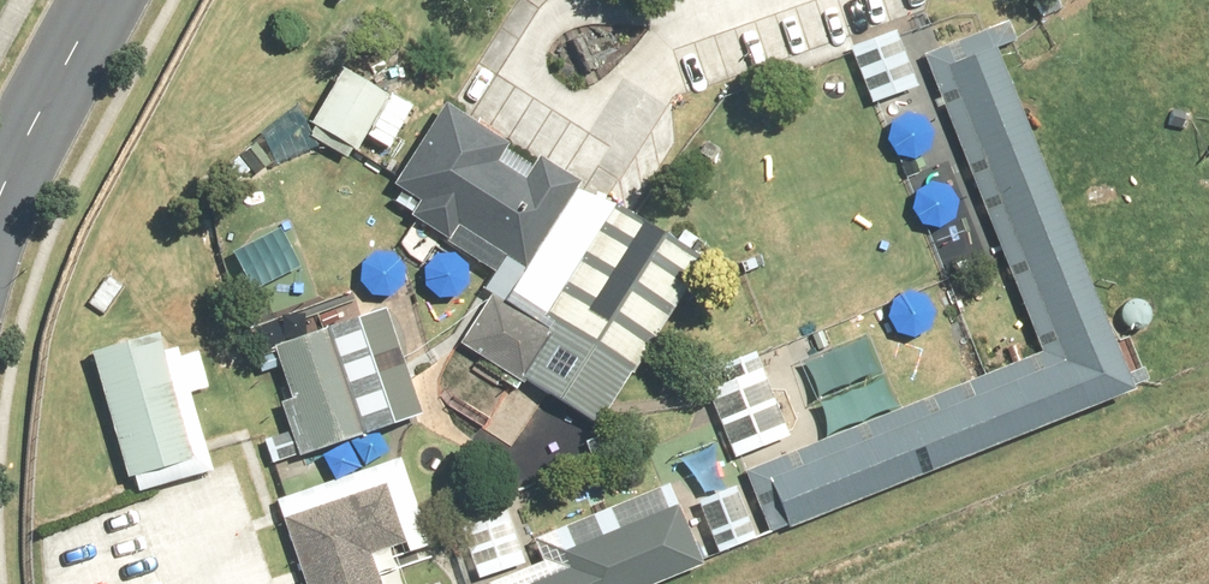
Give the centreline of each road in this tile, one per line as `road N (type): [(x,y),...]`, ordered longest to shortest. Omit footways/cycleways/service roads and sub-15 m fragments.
road 1 (tertiary): [(0,192),(101,0)]

